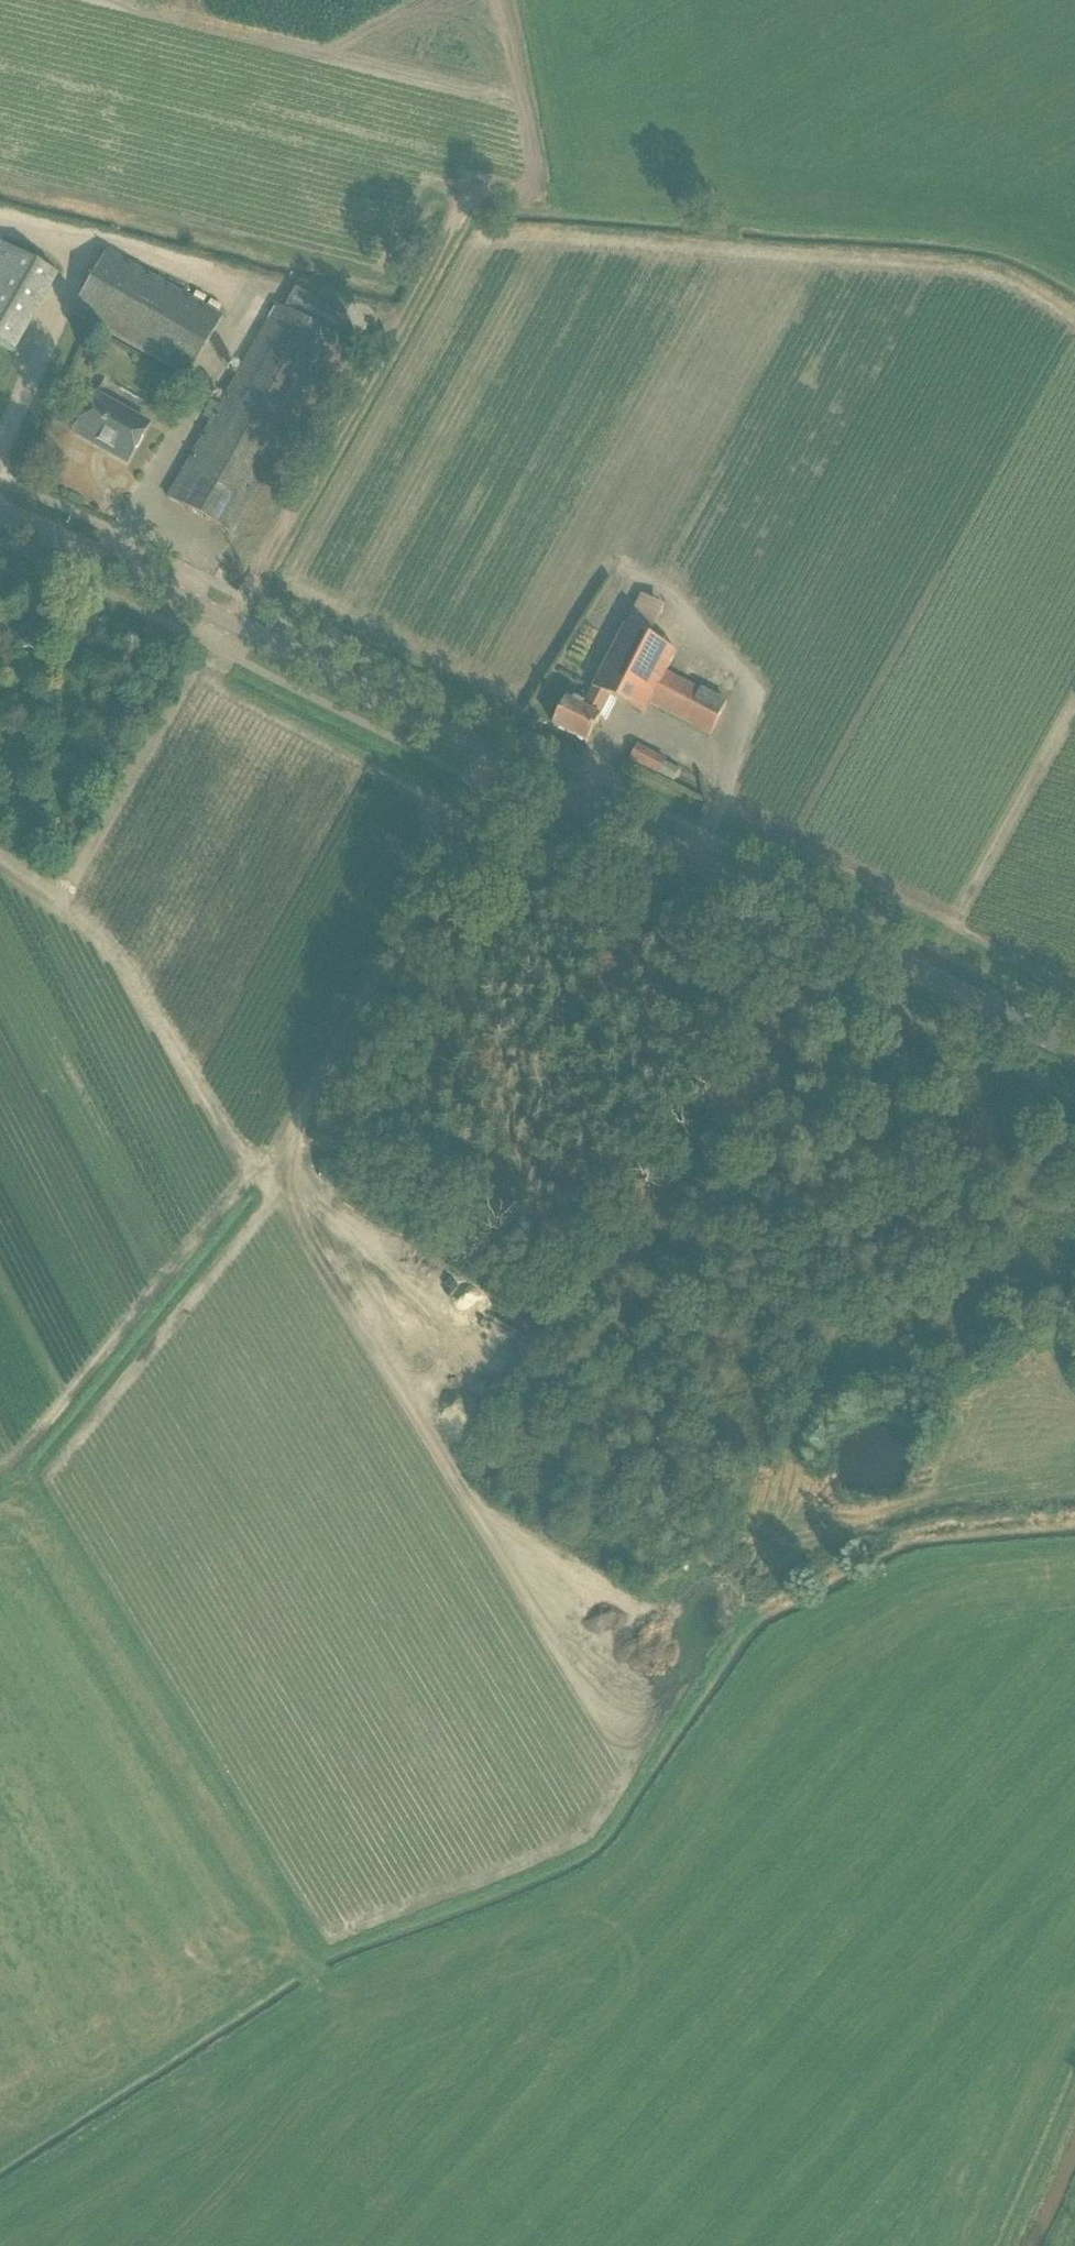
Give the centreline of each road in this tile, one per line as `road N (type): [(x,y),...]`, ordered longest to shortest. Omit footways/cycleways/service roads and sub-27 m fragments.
road 1 (tertiary): [(0,517),(803,929),(1074,1060)]

